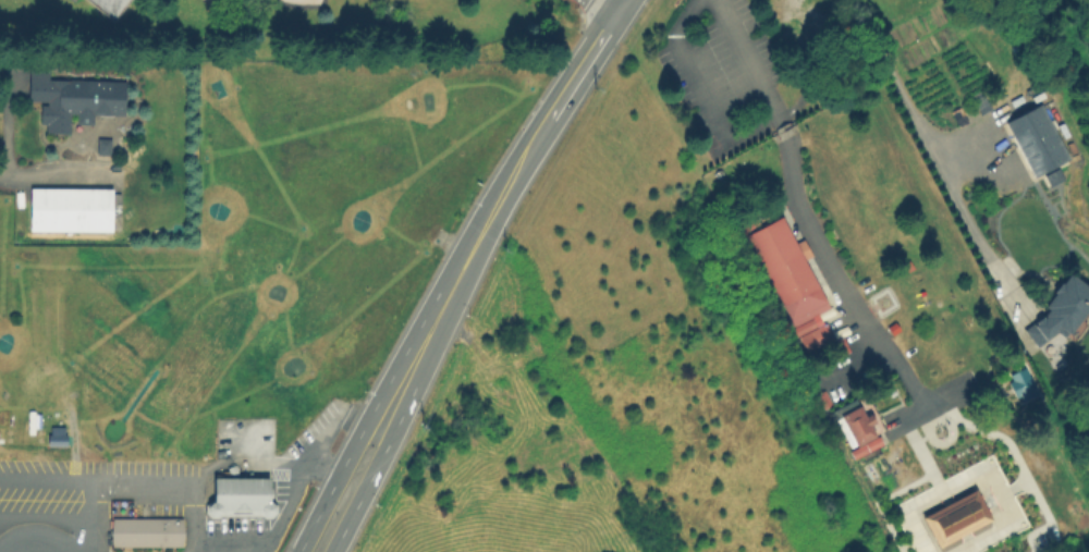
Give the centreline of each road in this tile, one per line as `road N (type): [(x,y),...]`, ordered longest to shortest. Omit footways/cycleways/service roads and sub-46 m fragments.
road 1 (primary): [(553,118),(387,419)]
road 2 (primary): [(387,419),(358,438),(300,551)]
road 3 (primary): [(333,551),(386,451),(387,419)]

